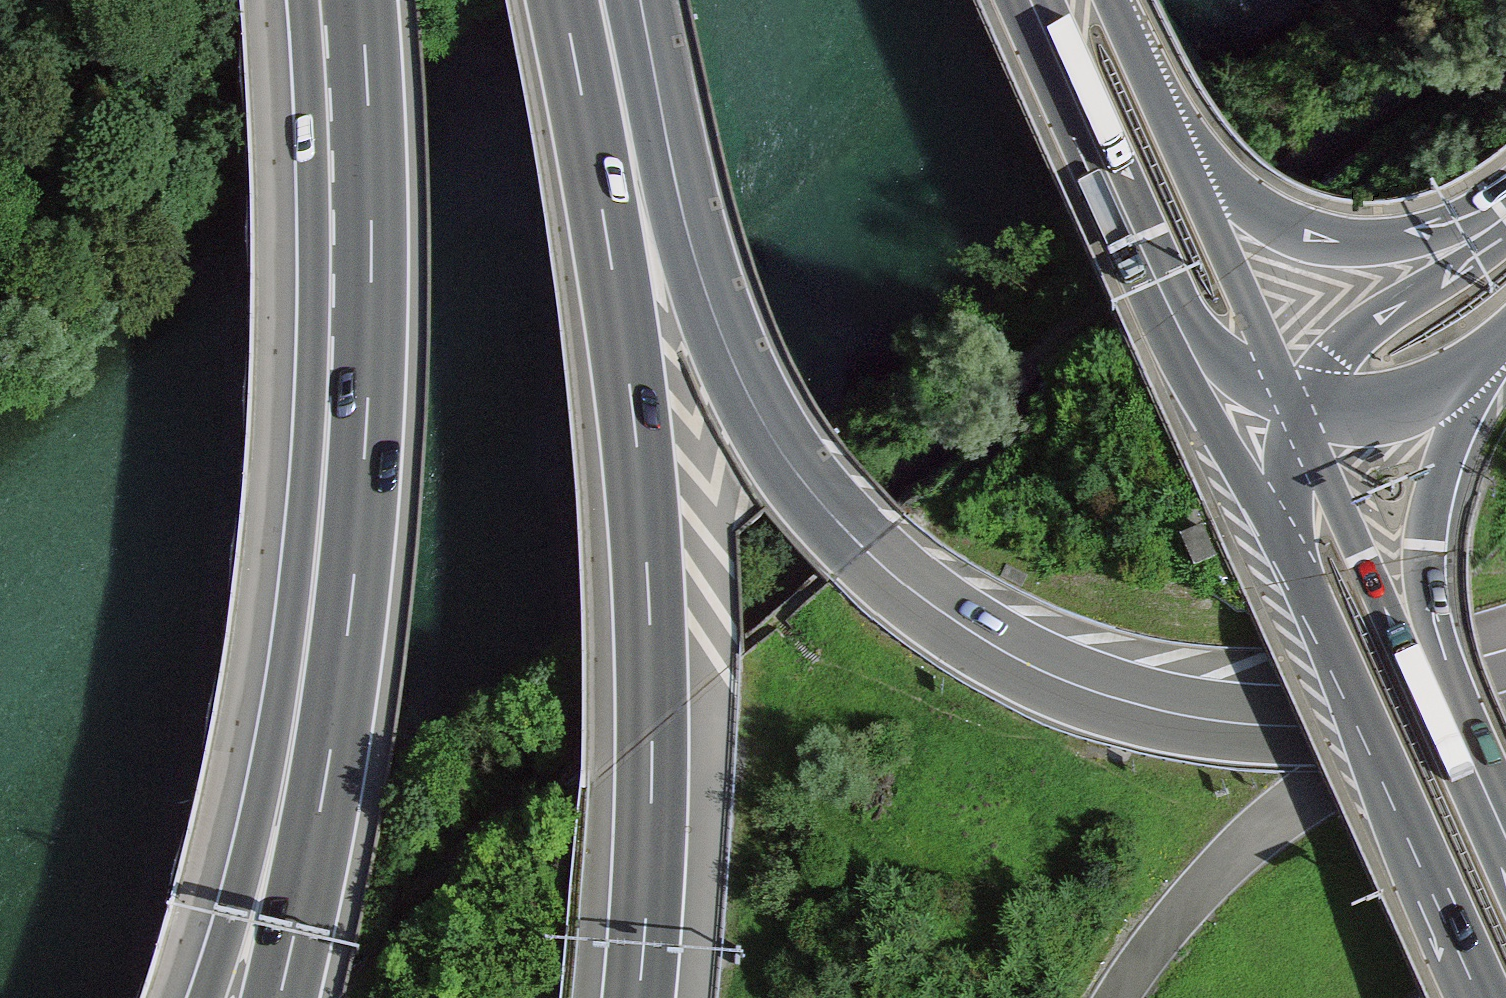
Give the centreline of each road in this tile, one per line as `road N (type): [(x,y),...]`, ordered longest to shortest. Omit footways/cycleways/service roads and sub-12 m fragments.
road 1 (track): [(1505,36),(1403,81),(883,499),(300,997)]
road 2 (motorway): [(1505,692),(1394,720),(1240,724),(1076,684),(1001,650),(932,604),(830,513),(740,383),(694,257),(639,0)]
road 3 (motorway): [(640,997),(652,730),(640,470),(606,222),(562,0)]
road 4 (motorway): [(353,340),(309,500),(255,826),(206,997)]
road 5 (motorway): [(353,340),(350,605),(328,774),(280,997)]
road 6 (secondary): [(1289,557),(1481,997)]
road 7 (secondary): [(1137,237),(1163,335),(1289,557)]
road 8 (motorway): [(341,0),(353,340)]
road 9 (motorway): [(1433,681),(1424,547),(1483,356)]
road 10 (motorway): [(1505,217),(1428,239),(1342,243),(1290,231),(1189,184)]
road 11 (secondary): [(1433,681),(1386,610),(1291,406)]
road 12 (motorway): [(1505,217),(1355,337),(1291,406)]
road 13 (secondary): [(1030,0),(1137,237)]
road 14 (secondary): [(1291,406),(1189,184)]
road 15 (motorway): [(1137,237),(1213,345),(1291,406)]
road 16 (motorway): [(1291,406),(1340,416),(1372,413),(1483,356)]
road 17 (secondary): [(1189,184),(1109,0)]
road 18 (secondary): [(1505,840),(1433,681)]
road 19 (motorway): [(1291,406),(1289,557)]

